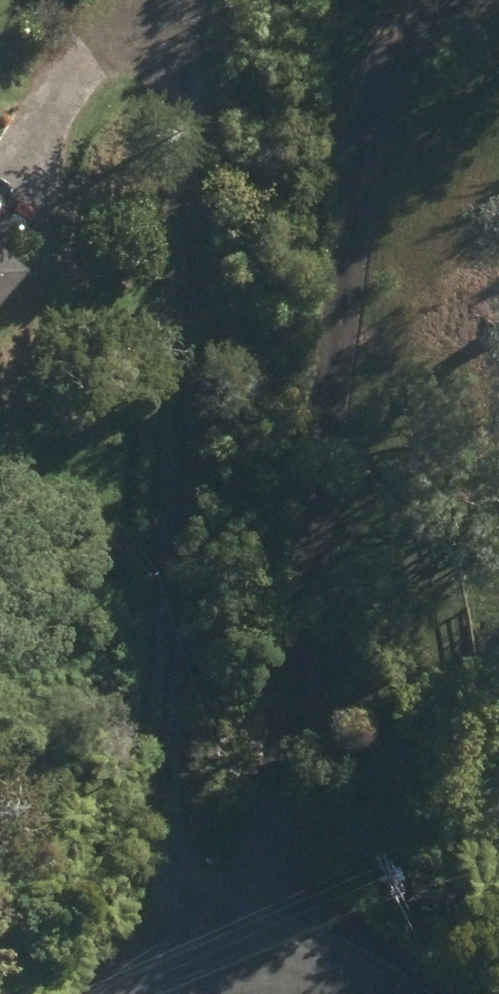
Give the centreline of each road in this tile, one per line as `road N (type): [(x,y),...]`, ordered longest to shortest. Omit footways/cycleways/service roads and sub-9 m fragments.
road 1 (track): [(270,990),(347,197),(424,29),(468,0)]
road 2 (track): [(163,993),(184,78),(199,0)]
road 3 (track): [(2,194),(113,30),(152,0)]

